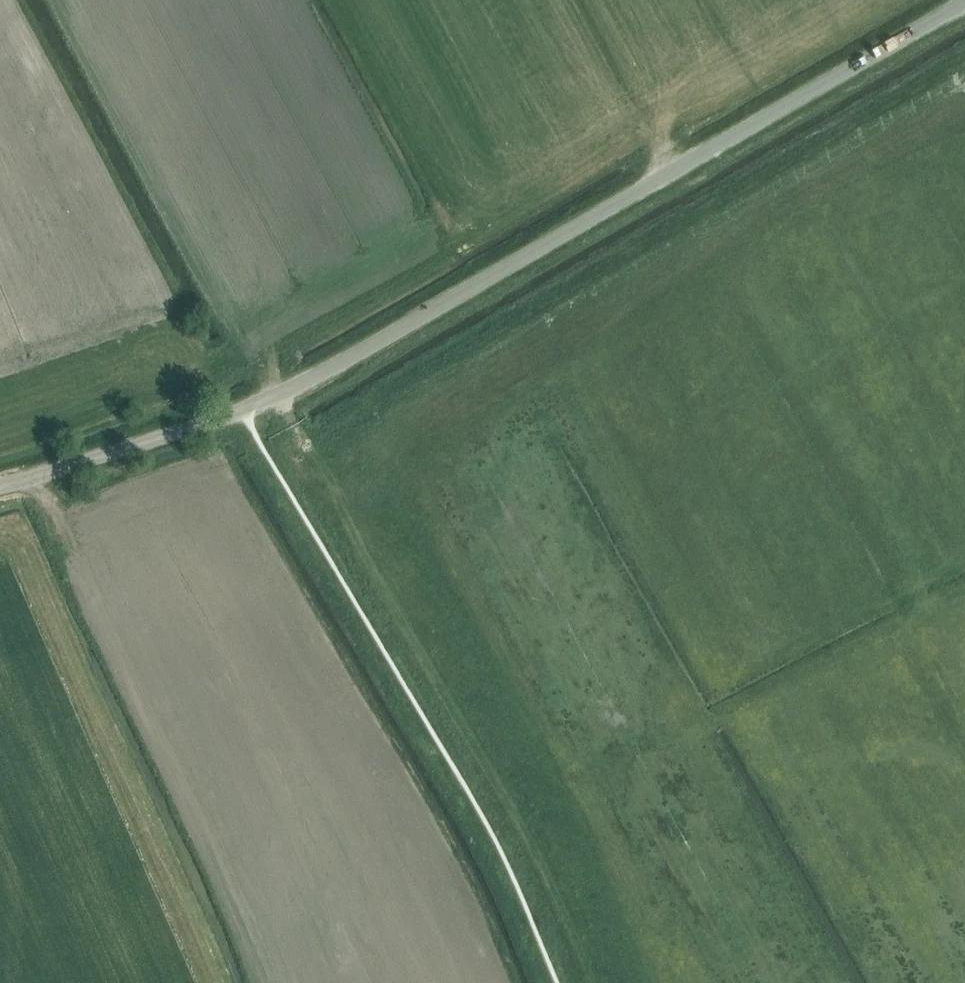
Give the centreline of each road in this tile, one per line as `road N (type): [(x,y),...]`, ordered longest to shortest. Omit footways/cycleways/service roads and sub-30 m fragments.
road 1 (unclassified): [(0,486),(241,411),(335,367),(964,9)]

